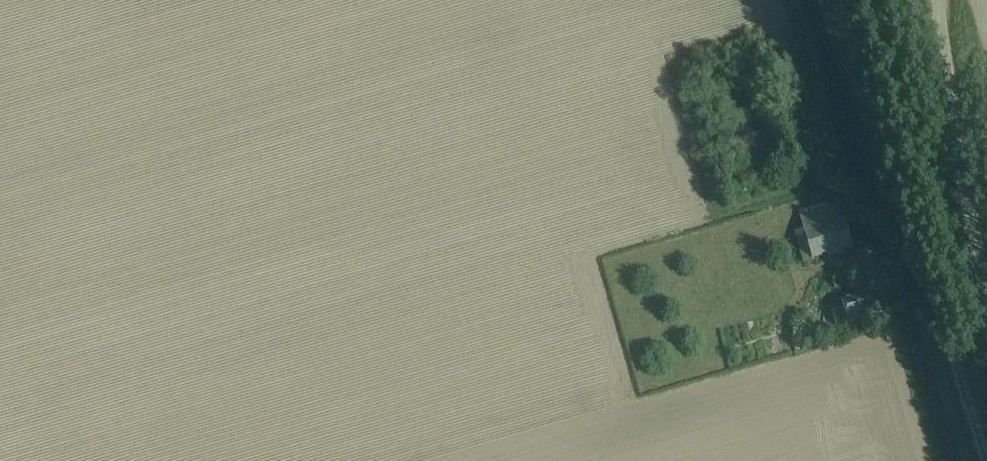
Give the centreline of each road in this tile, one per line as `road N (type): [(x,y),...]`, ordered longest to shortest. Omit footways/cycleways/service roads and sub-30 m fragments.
road 1 (unclassified): [(986,306),(936,0)]
road 2 (residential): [(986,460),(905,205)]
road 3 (track): [(843,0),(905,205)]

